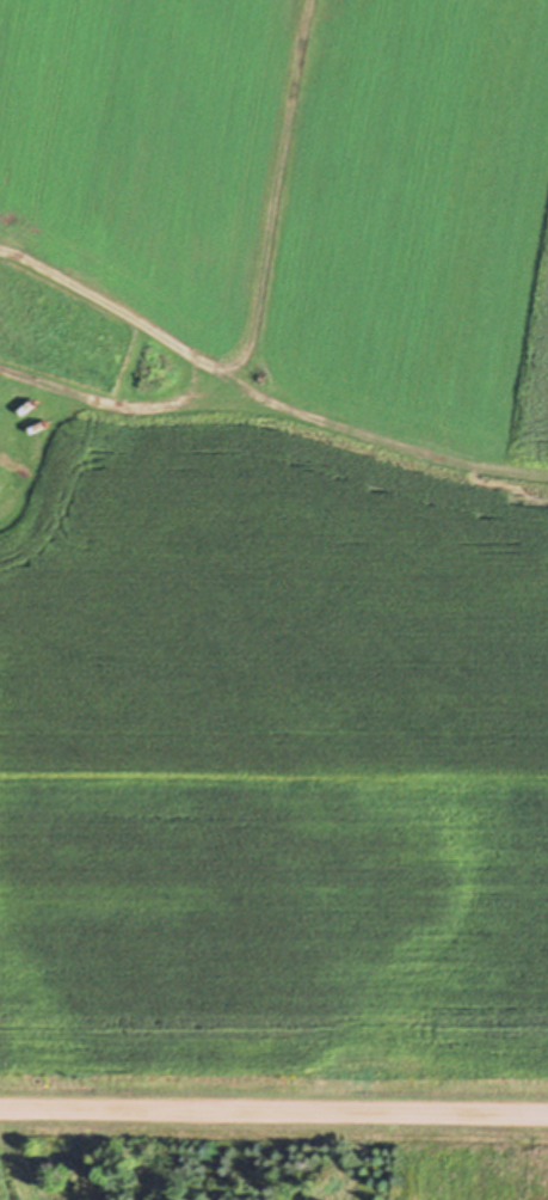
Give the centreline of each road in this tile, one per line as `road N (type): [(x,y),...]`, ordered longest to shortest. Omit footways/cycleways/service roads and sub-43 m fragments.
road 1 (residential): [(0,1107),(547,1113)]

